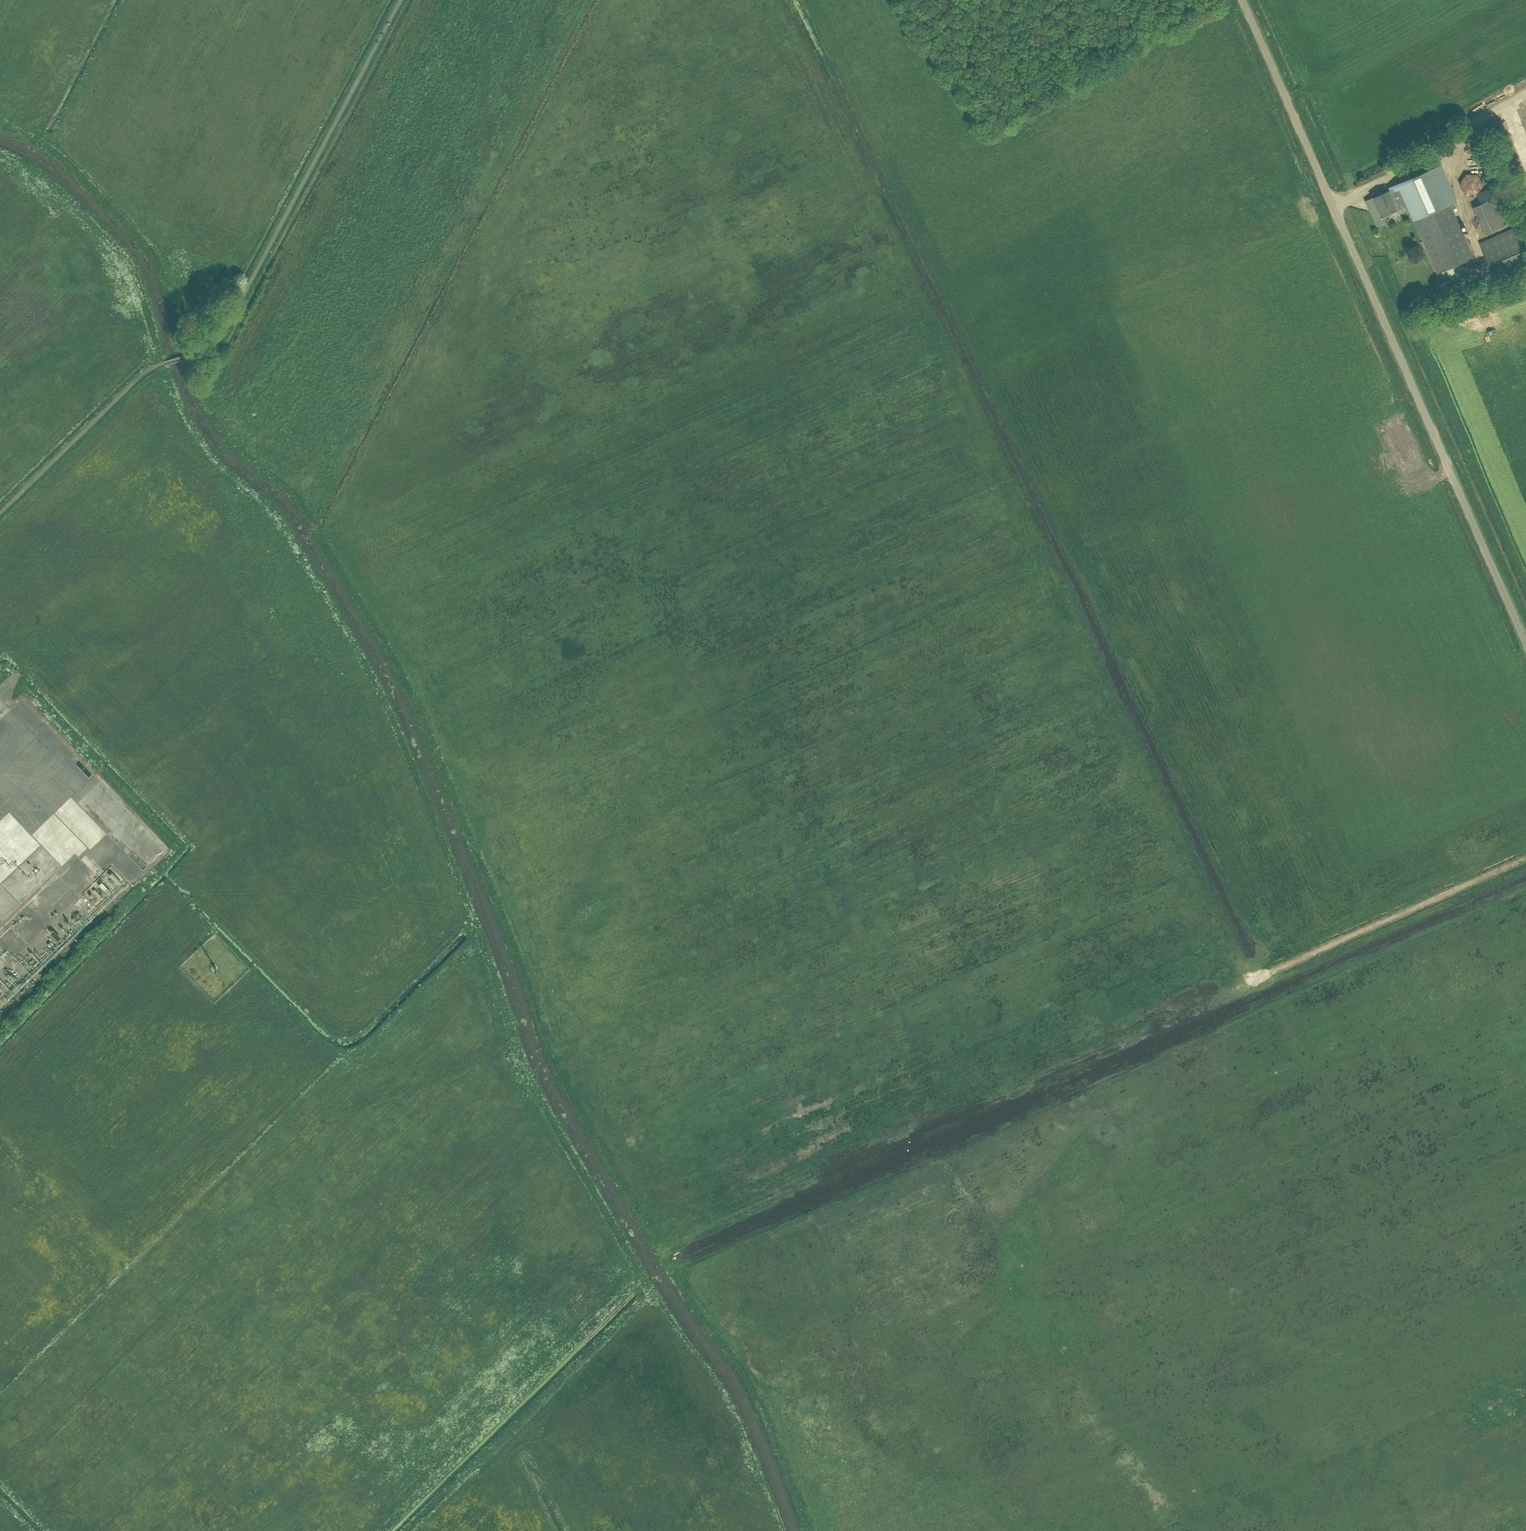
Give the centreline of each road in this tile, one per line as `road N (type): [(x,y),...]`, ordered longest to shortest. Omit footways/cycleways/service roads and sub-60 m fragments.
road 1 (unclassified): [(1525,644),(1241,0)]

